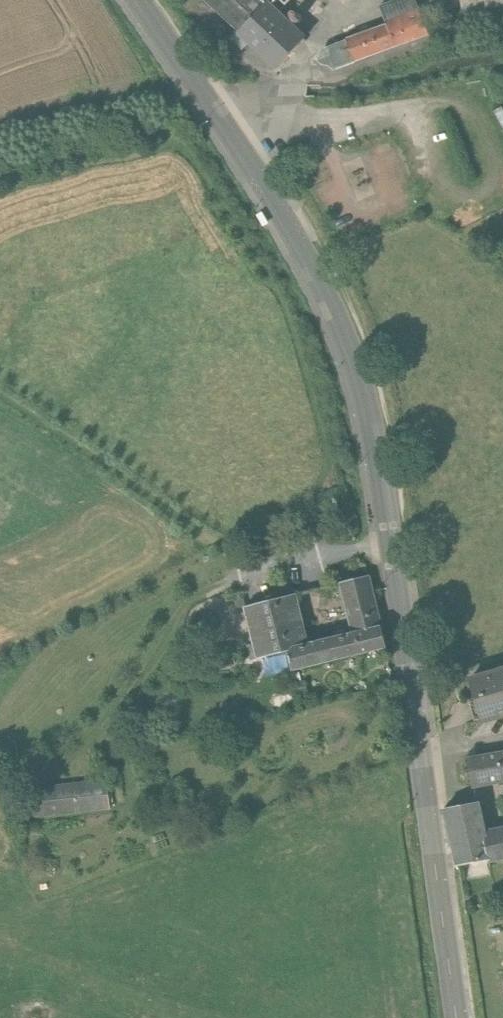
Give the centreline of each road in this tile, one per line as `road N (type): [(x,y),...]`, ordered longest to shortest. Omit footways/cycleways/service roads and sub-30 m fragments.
road 1 (tertiary): [(139,0),(294,233),(357,368),(388,526),(456,1017)]

